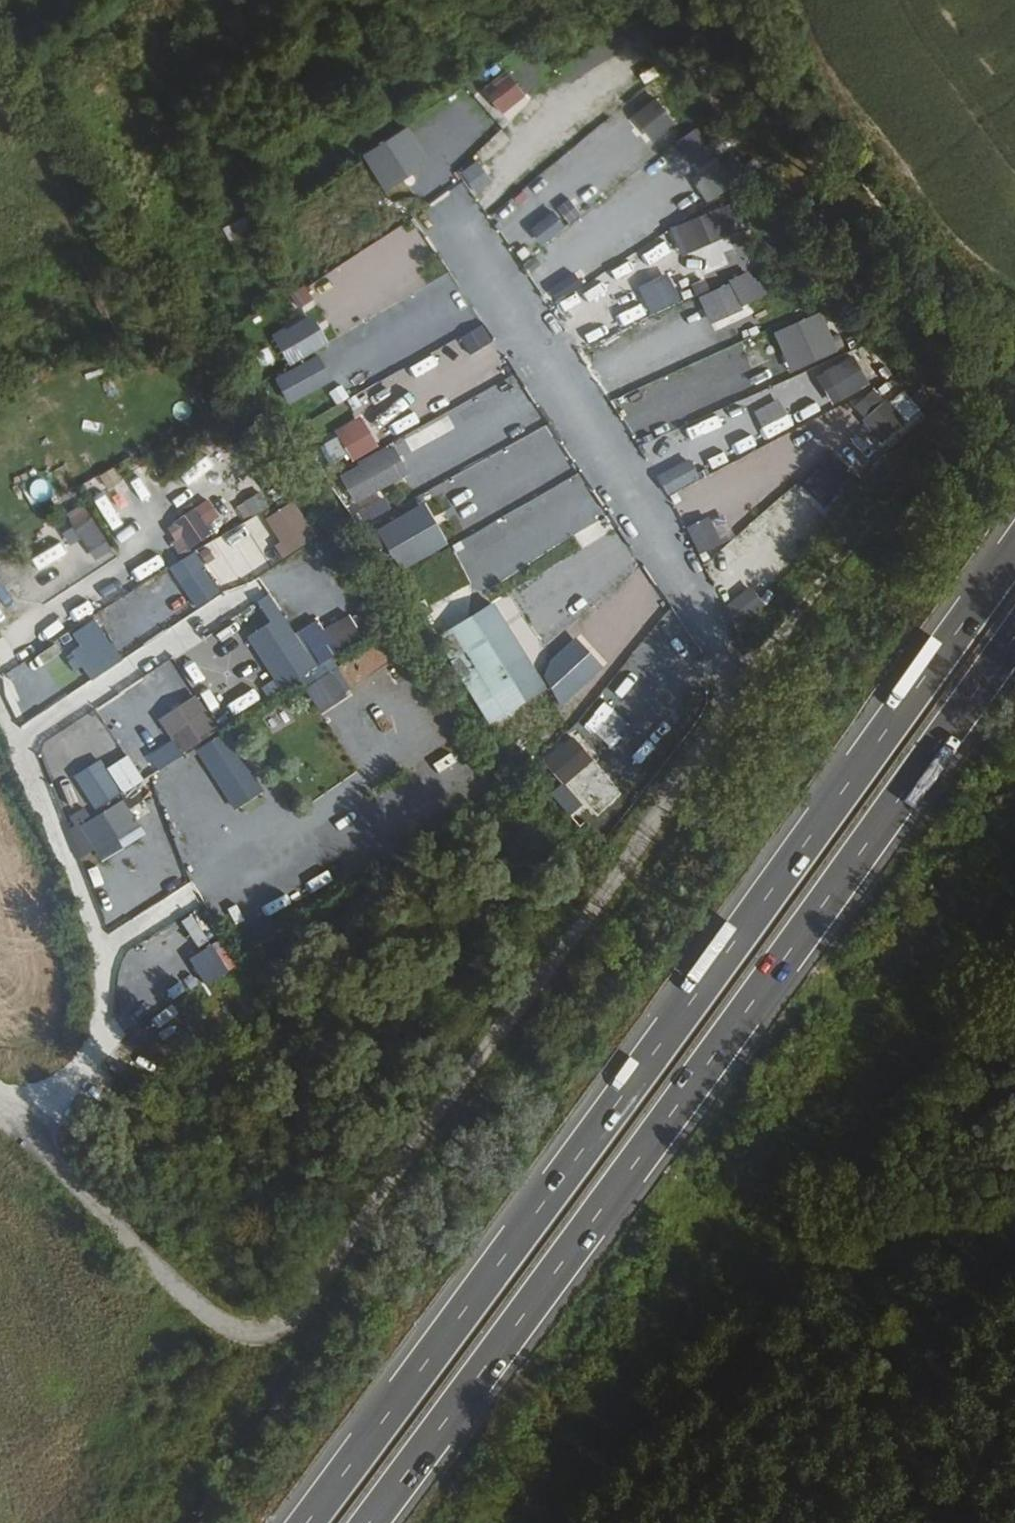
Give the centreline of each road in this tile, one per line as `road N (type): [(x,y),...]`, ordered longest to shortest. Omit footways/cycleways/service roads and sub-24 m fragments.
road 1 (track): [(25,1116),(169,1275),(270,1342),(969,402),(1014,360)]
road 2 (trunk): [(1014,551),(305,1522)]
road 3 (trunk): [(369,1522),(1014,640)]
road 4 (residential): [(450,216),(752,694)]
road 5 (track): [(969,402),(783,157),(726,0)]
road 6 (residential): [(244,597),(18,740)]
road 7 (residential): [(18,740),(103,949)]
road 8 (residential): [(103,949),(105,1037),(65,1086),(25,1116)]
road 9 (residential): [(145,559),(0,651)]

